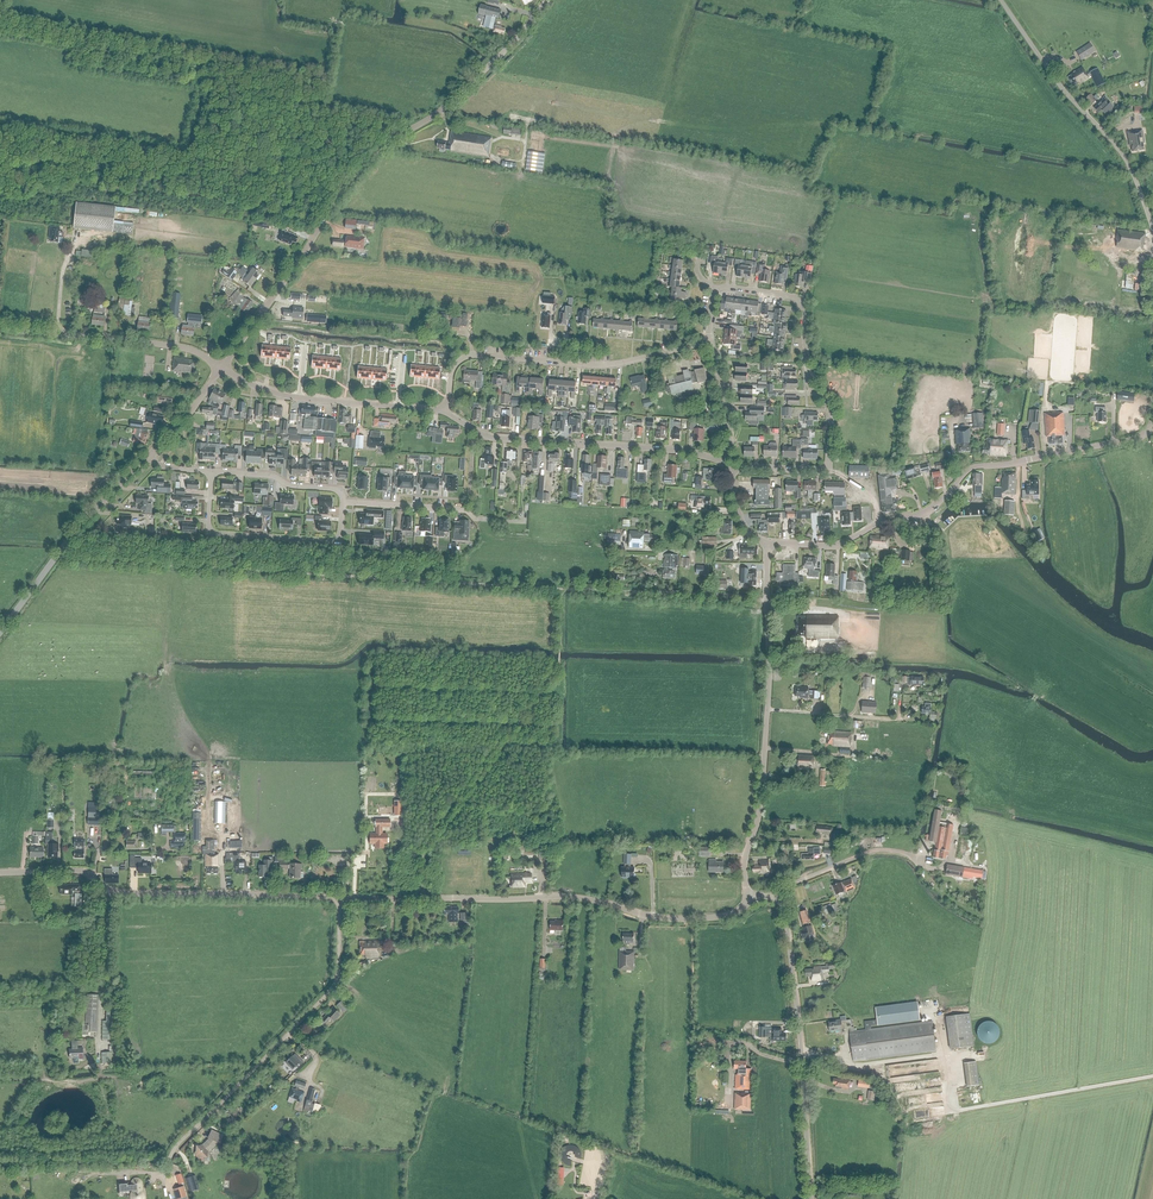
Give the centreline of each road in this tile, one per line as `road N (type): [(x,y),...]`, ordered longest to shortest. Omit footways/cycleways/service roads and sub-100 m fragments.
road 1 (track): [(55,558),(561,589)]
road 2 (tertiary): [(221,368),(350,179),(381,147),(451,102),(547,0)]
road 3 (tertiary): [(749,900),(732,914),(677,919),(568,897),(339,898)]
road 4 (tertiary): [(768,544),(845,541),(928,509),(975,467),(1132,438),(1152,419)]
road 5 (tertiary): [(749,900),(745,863),(761,801),(767,709),(768,544)]
road 6 (unclassified): [(729,472),(826,468),(830,410),(810,385),(800,305),(782,295),(717,290)]
road 7 (unclassified): [(811,1198),(786,912),(773,898),(749,900)]
road 8 (unclassified): [(169,1160),(329,992),(337,979),(339,898)]
road 9 (tertiary): [(1152,229),(1125,159),(999,0)]
road 10 (tertiary): [(720,461),(678,450),(477,432)]
road 11 (tertiary): [(339,898),(104,889)]
road 12 (unclassified): [(212,471),(208,535),(335,541),(343,502)]
road 13 (tertiary): [(445,411),(283,395),(221,368)]
road 14 (tertiary): [(0,630),(147,455)]
road 15 (tertiary): [(221,368),(178,347),(0,329)]
road 16 (track): [(561,589),(768,600)]
road 17 (residential): [(343,502),(465,506),(477,432)]
road 18 (unclassified): [(580,364),(471,355),(453,370),(445,411)]
road 19 (unclassified): [(343,502),(334,489),(212,471)]
road 20 (unclassified): [(711,345),(580,364)]
road 21 (track): [(767,709),(890,720)]
road 22 (unclassified): [(720,461),(732,426),(711,345)]

